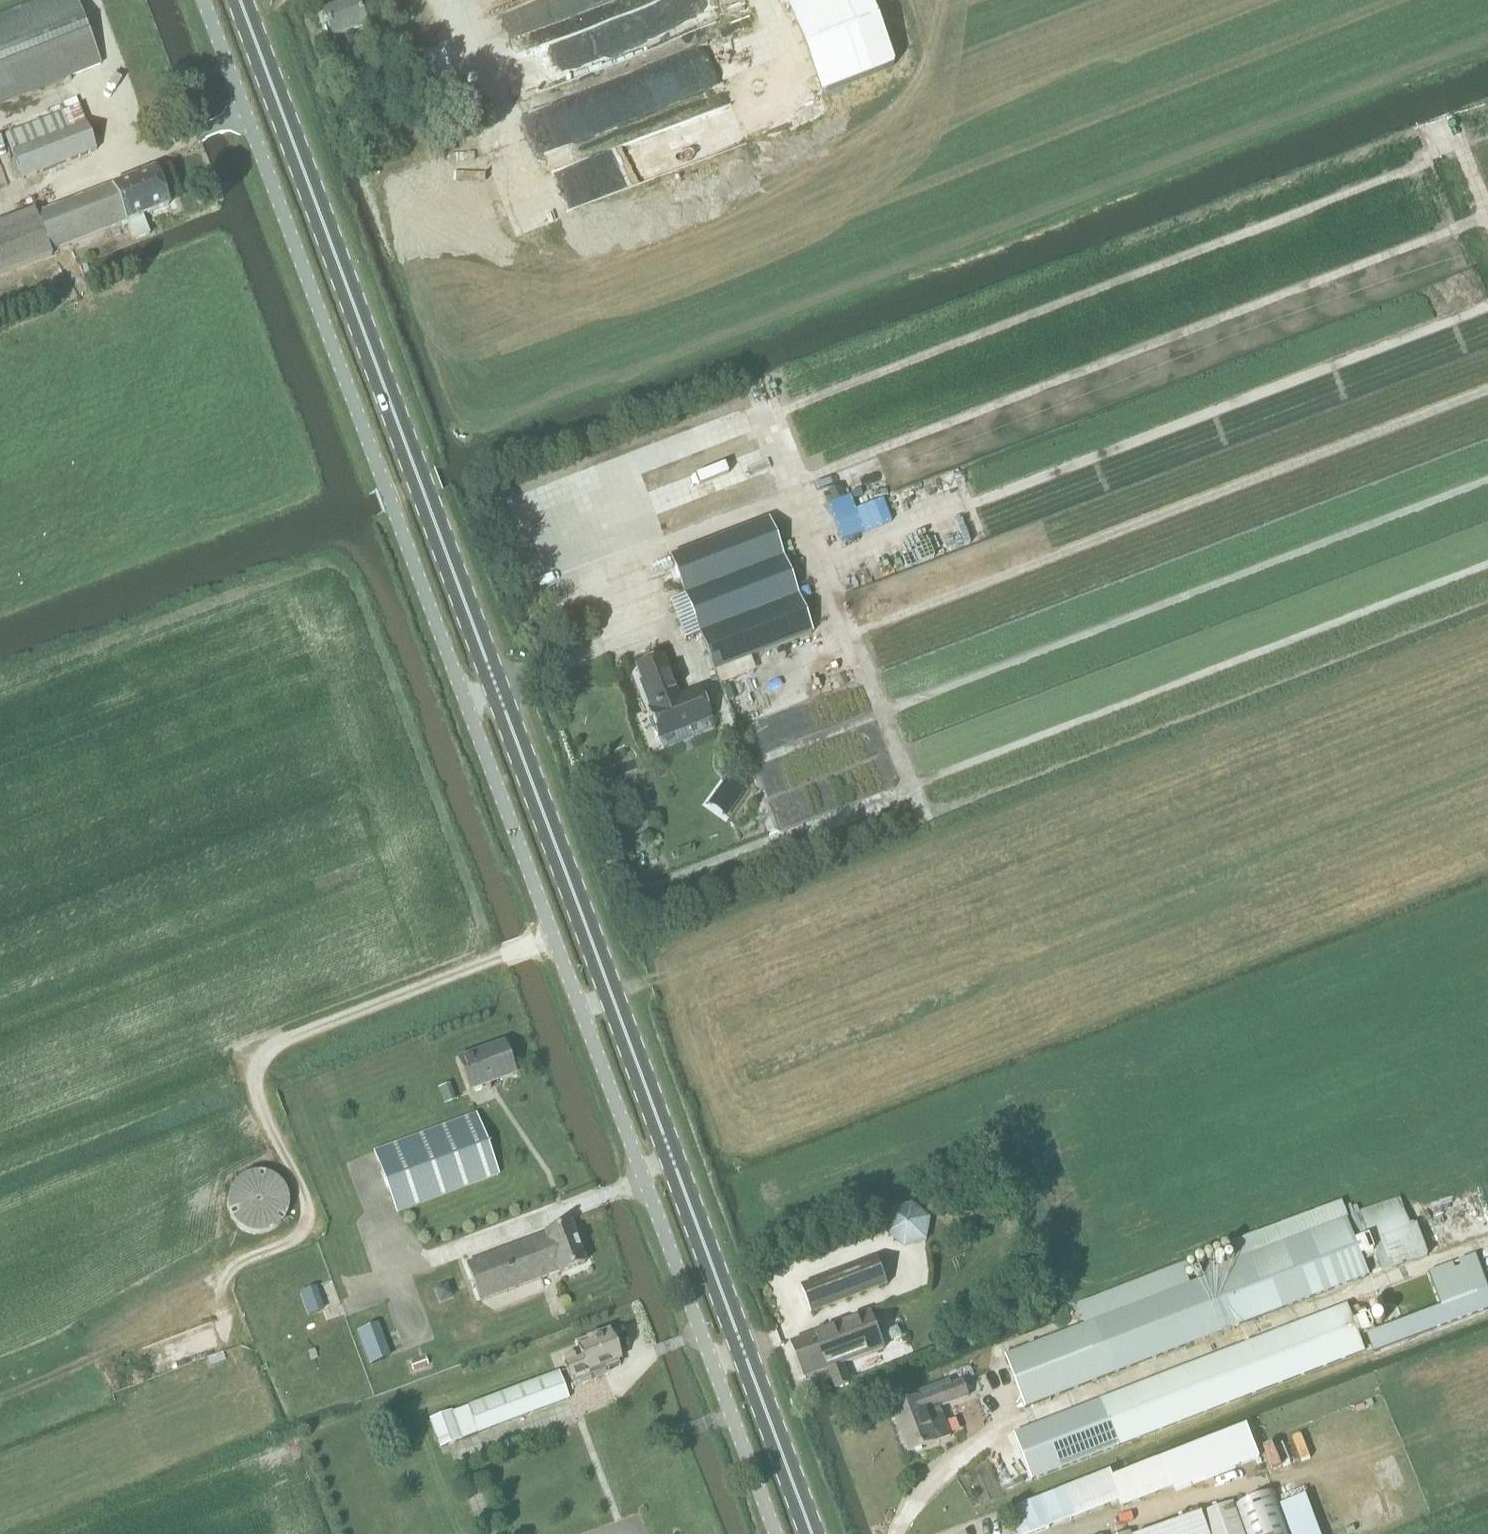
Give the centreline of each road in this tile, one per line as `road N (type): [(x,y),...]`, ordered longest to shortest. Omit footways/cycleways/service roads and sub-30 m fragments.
road 1 (unclassified): [(204,0),(780,1533)]
road 2 (primary): [(811,1533),(242,0)]
road 3 (track): [(663,633),(649,557),(790,505),(815,570),(1487,312)]
road 4 (track): [(0,1400),(331,1271),(419,1264)]
road 5 (track): [(458,0),(481,60),(639,0)]

